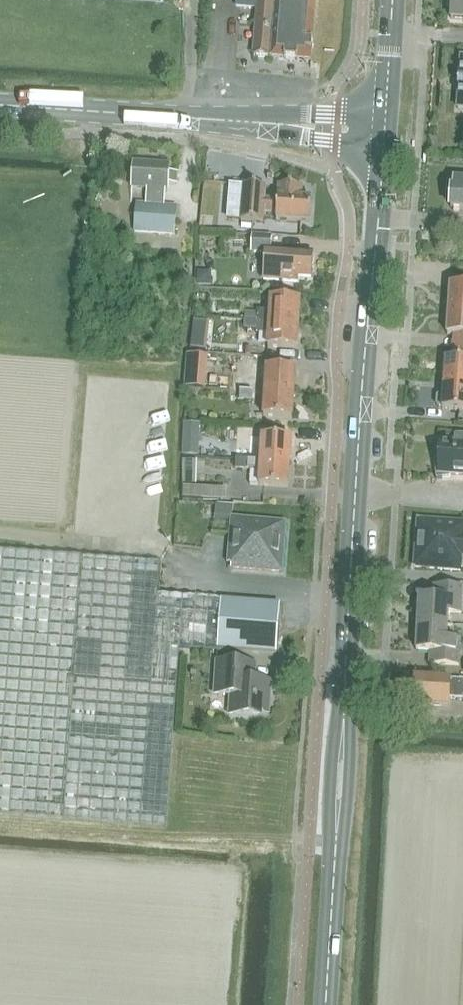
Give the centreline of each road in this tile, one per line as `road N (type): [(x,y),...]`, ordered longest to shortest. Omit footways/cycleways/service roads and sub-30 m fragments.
road 1 (tertiary): [(326,1004),(384,132)]
road 2 (tertiary): [(384,132),(0,105)]
road 3 (tertiary): [(384,132),(393,0)]

